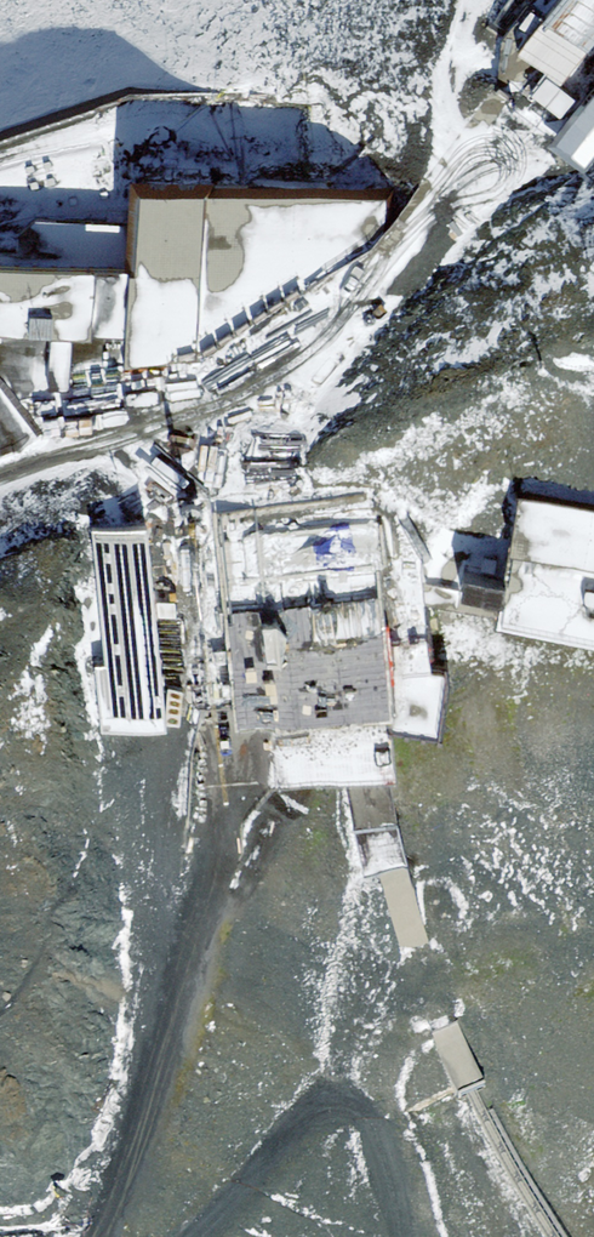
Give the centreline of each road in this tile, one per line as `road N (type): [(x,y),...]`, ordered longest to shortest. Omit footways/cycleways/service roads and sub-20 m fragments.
road 1 (track): [(565,158),(506,172),(193,443),(136,440),(0,475)]
road 2 (track): [(189,1236),(300,1117),(339,1100),(373,1125),(394,1176),(405,1236)]
road 3 (track): [(72,1236),(116,1177),(175,971)]
road 4 (track): [(214,707),(175,971)]

